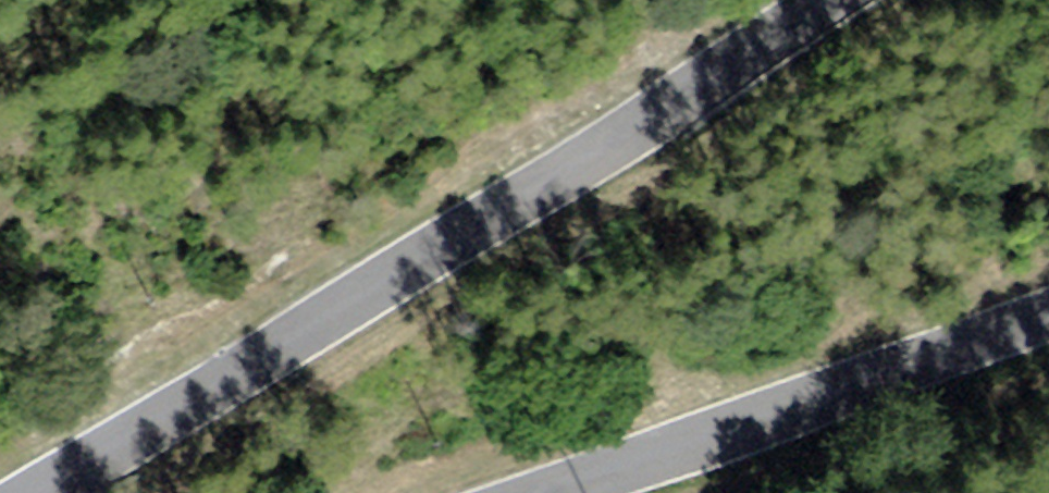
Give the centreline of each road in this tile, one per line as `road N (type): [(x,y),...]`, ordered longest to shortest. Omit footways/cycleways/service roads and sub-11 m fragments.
road 1 (unclassified): [(830,0),(41,492)]
road 2 (unclassified): [(544,492),(1048,314)]

